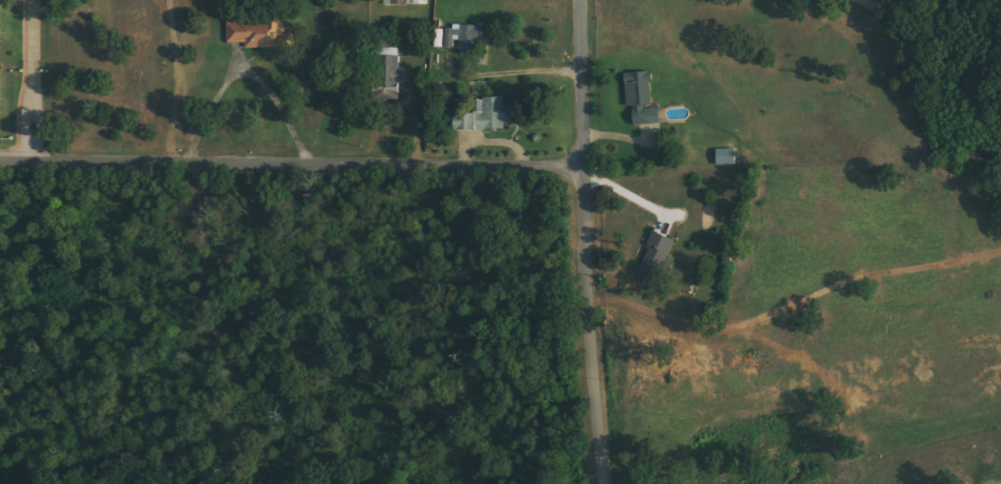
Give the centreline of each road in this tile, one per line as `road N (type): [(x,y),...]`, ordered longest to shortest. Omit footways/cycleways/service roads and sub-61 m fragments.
road 1 (residential): [(582,168),(0,163)]
road 2 (tertiary): [(602,483),(586,355),(582,168)]
road 3 (tertiary): [(582,168),(579,0)]

